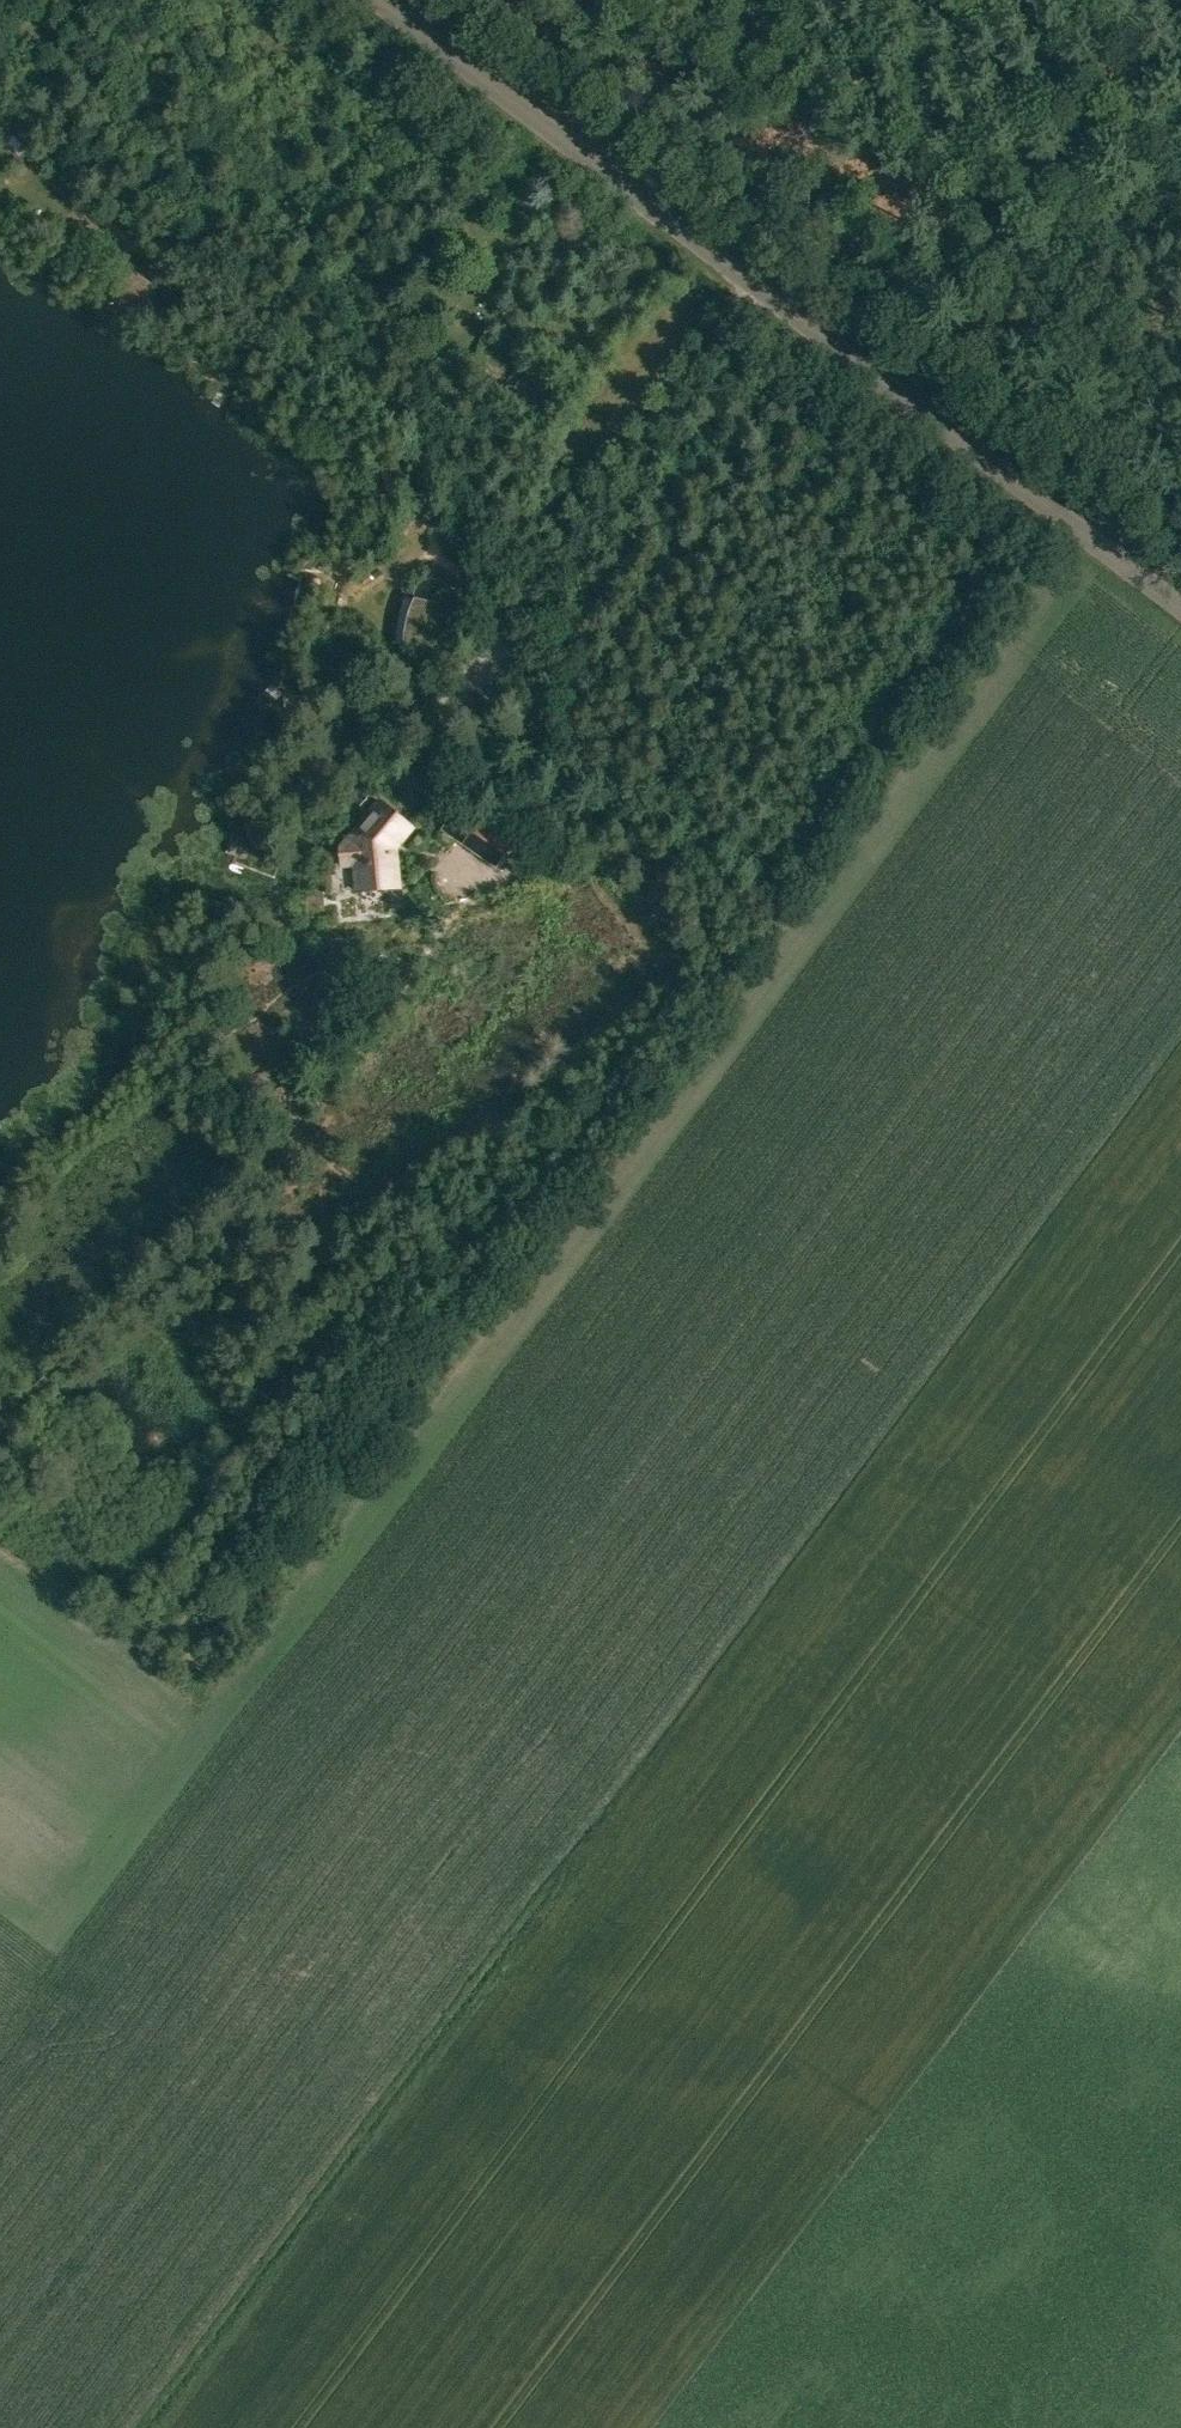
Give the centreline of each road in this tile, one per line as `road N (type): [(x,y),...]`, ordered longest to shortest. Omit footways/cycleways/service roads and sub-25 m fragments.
road 1 (unclassified): [(1180,606),(379,0)]
road 2 (track): [(750,278),(483,643),(474,667),(554,804),(553,841),(523,867),(476,879),(454,873)]

